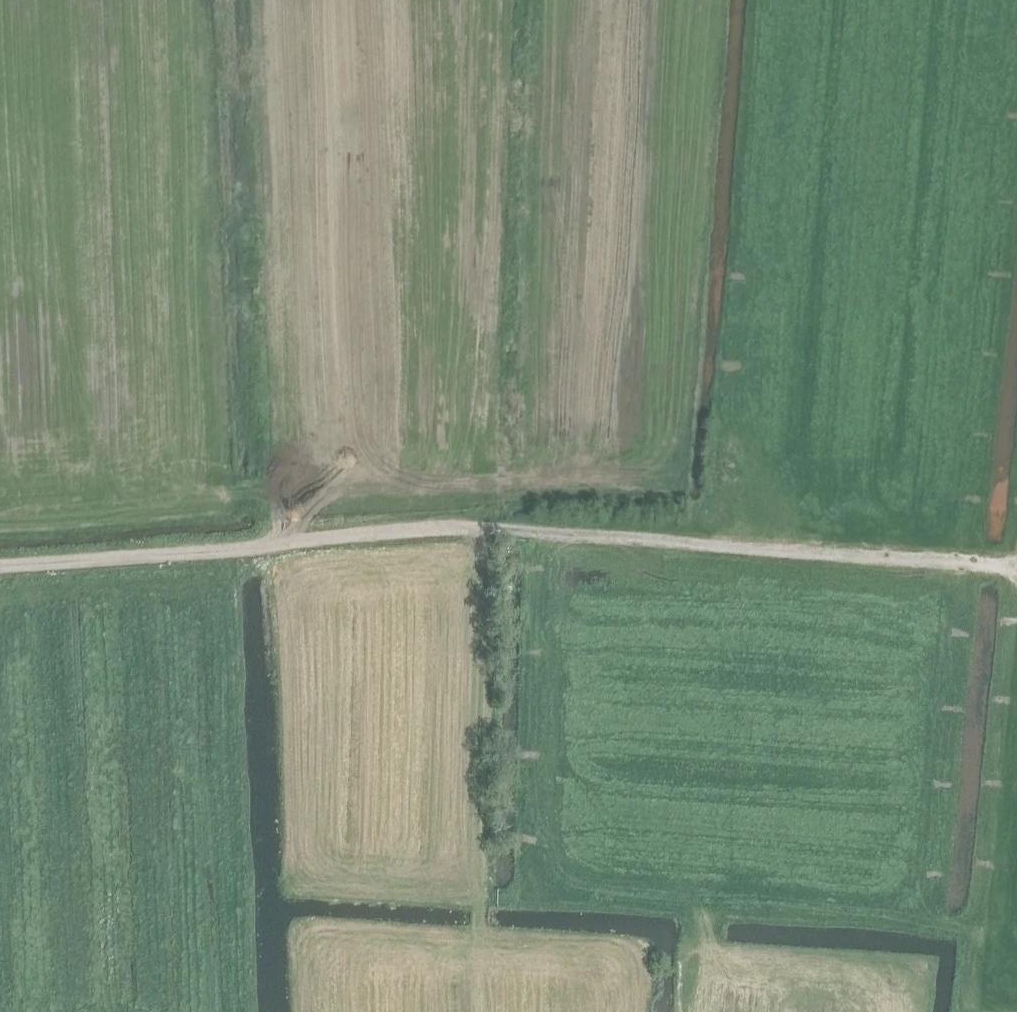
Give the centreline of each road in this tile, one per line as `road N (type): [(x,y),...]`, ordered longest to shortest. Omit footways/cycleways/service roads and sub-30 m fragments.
road 1 (track): [(0,567),(461,528),(1016,573)]
road 2 (track): [(1016,780),(1005,929),(1006,966),(1016,977)]

